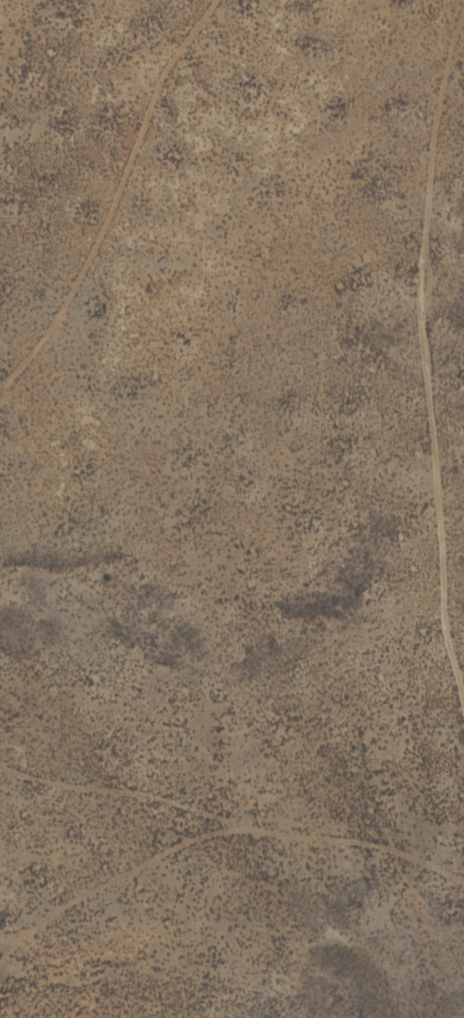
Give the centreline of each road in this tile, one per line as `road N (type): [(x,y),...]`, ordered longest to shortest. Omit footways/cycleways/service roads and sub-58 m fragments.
road 1 (track): [(258,720),(126,603),(57,449),(62,428),(41,412),(83,190),(185,0)]

